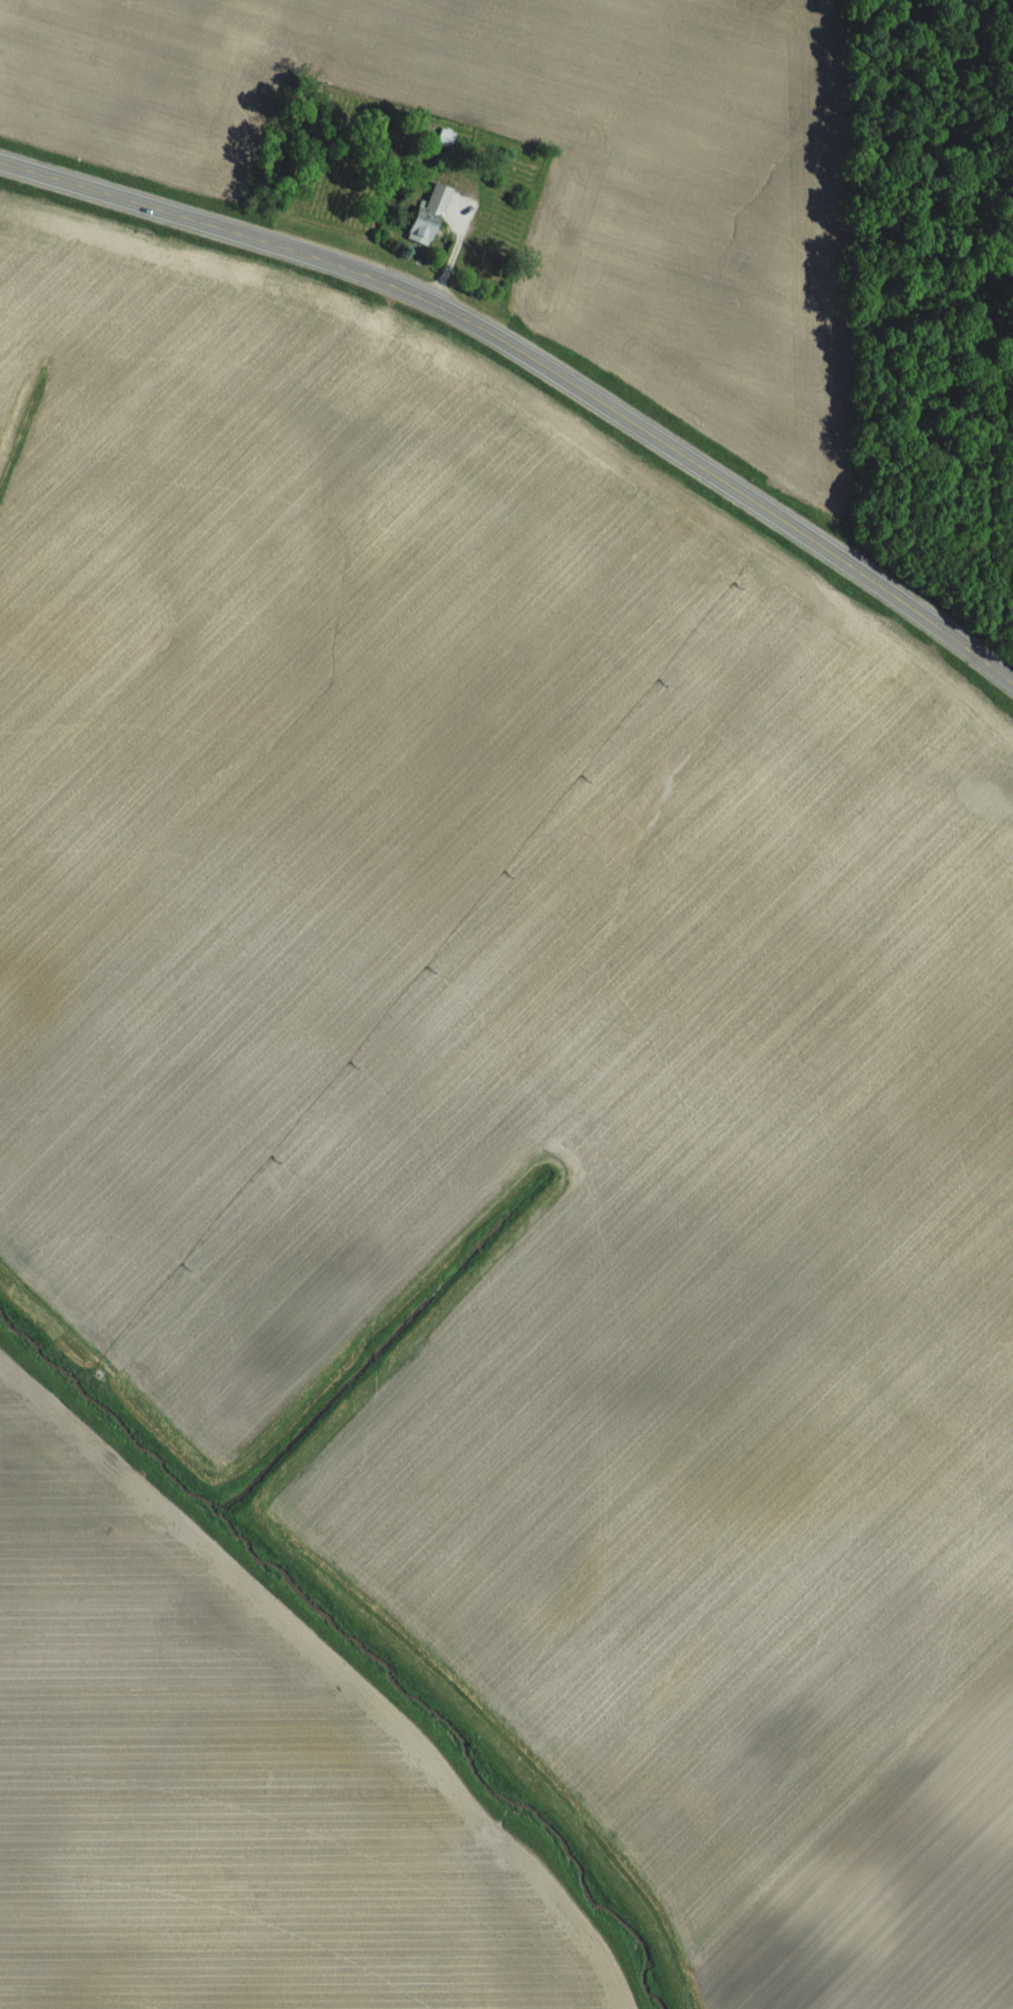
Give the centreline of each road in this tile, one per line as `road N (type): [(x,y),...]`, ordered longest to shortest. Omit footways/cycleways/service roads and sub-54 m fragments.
road 1 (primary): [(1012,682),(815,540),(426,296),(0,160)]

